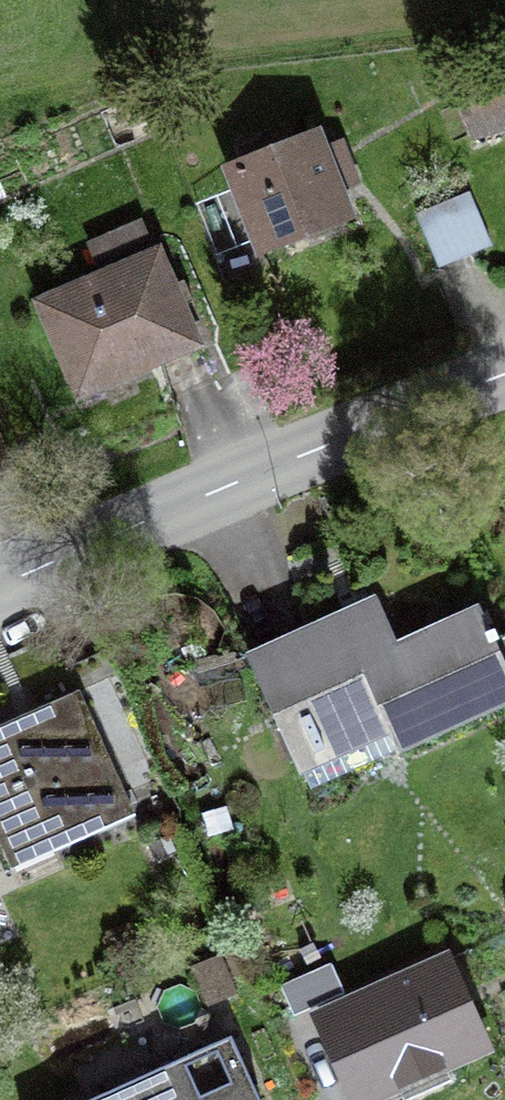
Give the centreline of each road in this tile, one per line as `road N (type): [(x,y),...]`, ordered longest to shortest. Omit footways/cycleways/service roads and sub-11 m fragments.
road 1 (secondary): [(0,587),(504,375)]

